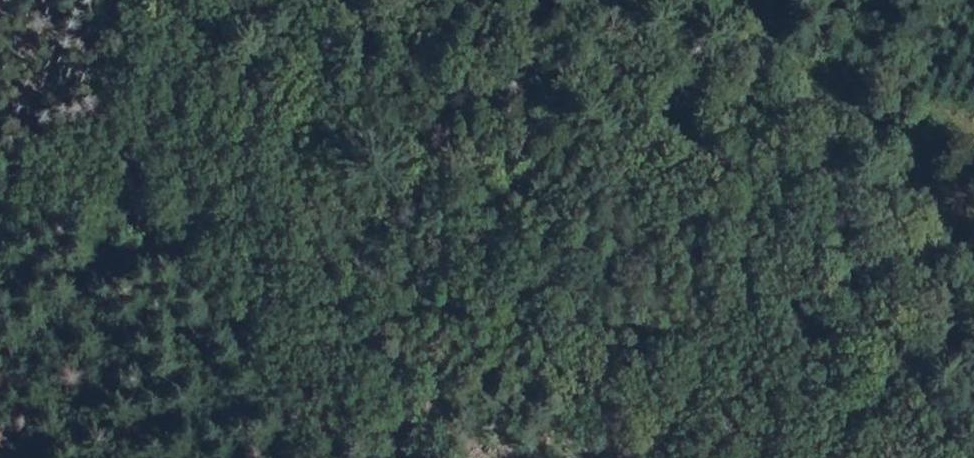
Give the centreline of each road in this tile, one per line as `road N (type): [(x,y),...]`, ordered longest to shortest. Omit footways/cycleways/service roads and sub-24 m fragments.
road 1 (track): [(973,266),(732,0)]

